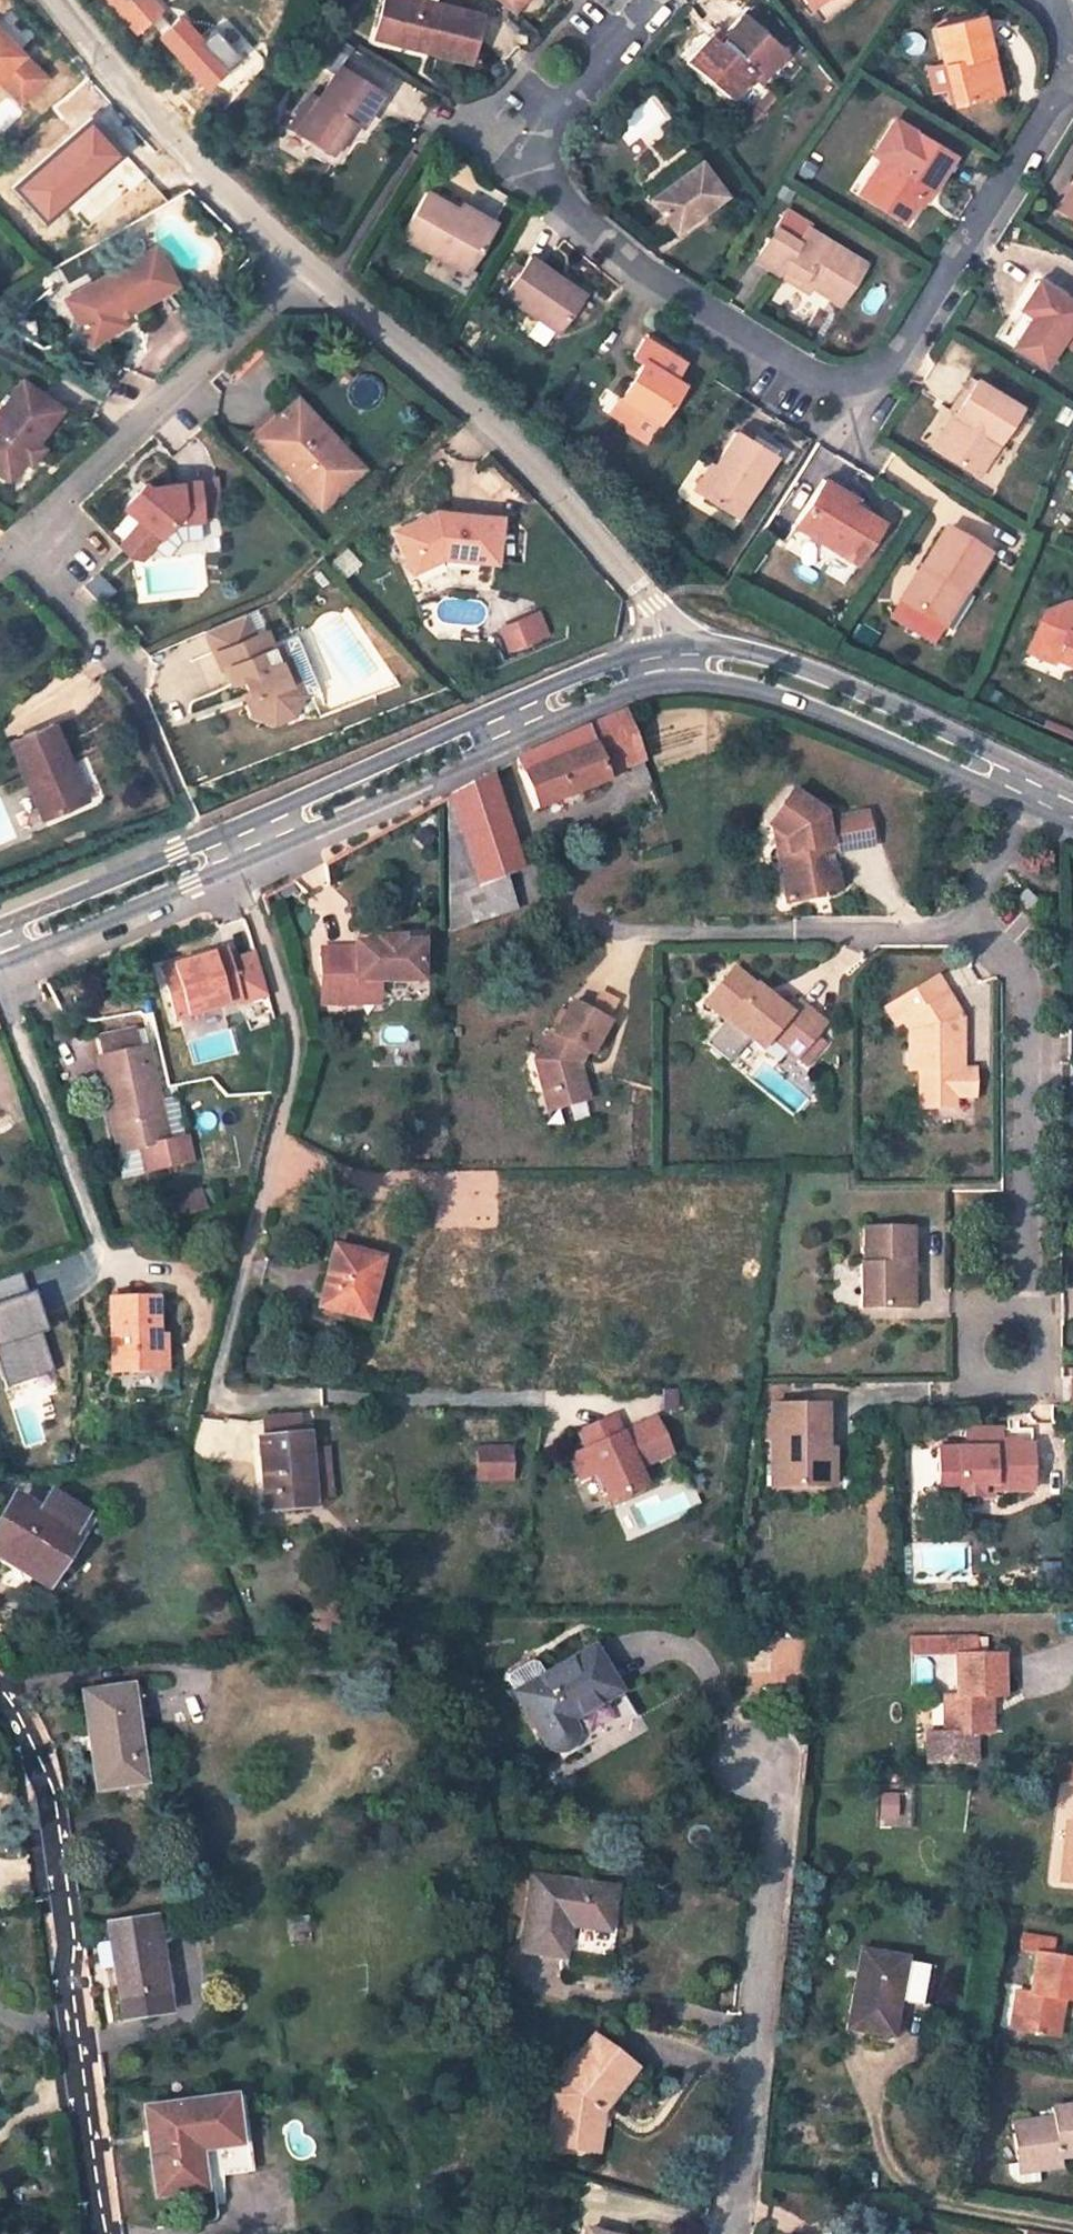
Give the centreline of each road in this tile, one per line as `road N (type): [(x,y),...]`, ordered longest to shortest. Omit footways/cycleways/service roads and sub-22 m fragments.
road 1 (residential): [(650,0),(531,137),(528,163),(539,186),(632,259),(821,384),(873,378),(906,345),(1051,98)]
road 2 (tertiary): [(0,941),(639,667),(690,659)]
road 3 (residential): [(690,659),(658,601),(508,425),(307,273)]
road 4 (residential): [(102,2233),(48,1829),(26,1745),(0,1698)]
road 5 (residential): [(970,928),(1020,987),(1019,1299),(998,1350)]
road 6 (residential): [(542,909),(616,937),(970,928)]
road 7 (residential): [(307,273),(37,519),(45,551)]
road 8 (residential): [(307,273),(156,130),(53,0)]
road 9 (tertiary): [(690,659),(760,671),(879,714),(1027,786)]
road 10 (residential): [(1027,786),(972,893),(970,928)]

